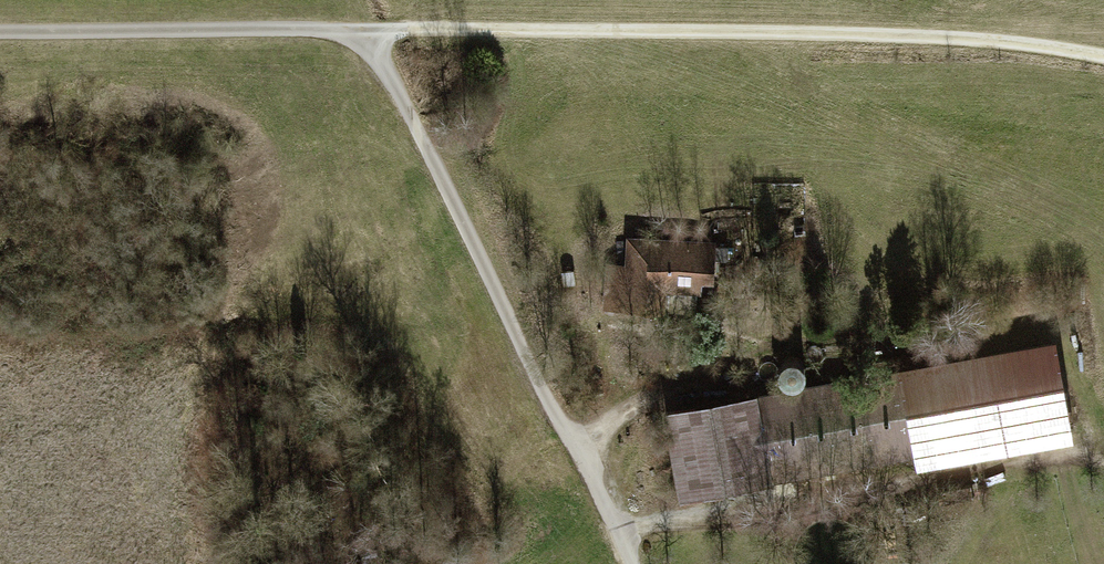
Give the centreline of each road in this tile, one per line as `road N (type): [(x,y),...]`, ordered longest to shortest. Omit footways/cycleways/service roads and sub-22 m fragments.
road 1 (track): [(1103,58),(942,35),(335,29)]
road 2 (track): [(368,30),(638,563)]
road 3 (track): [(581,452),(609,416),(648,396),(700,386)]

